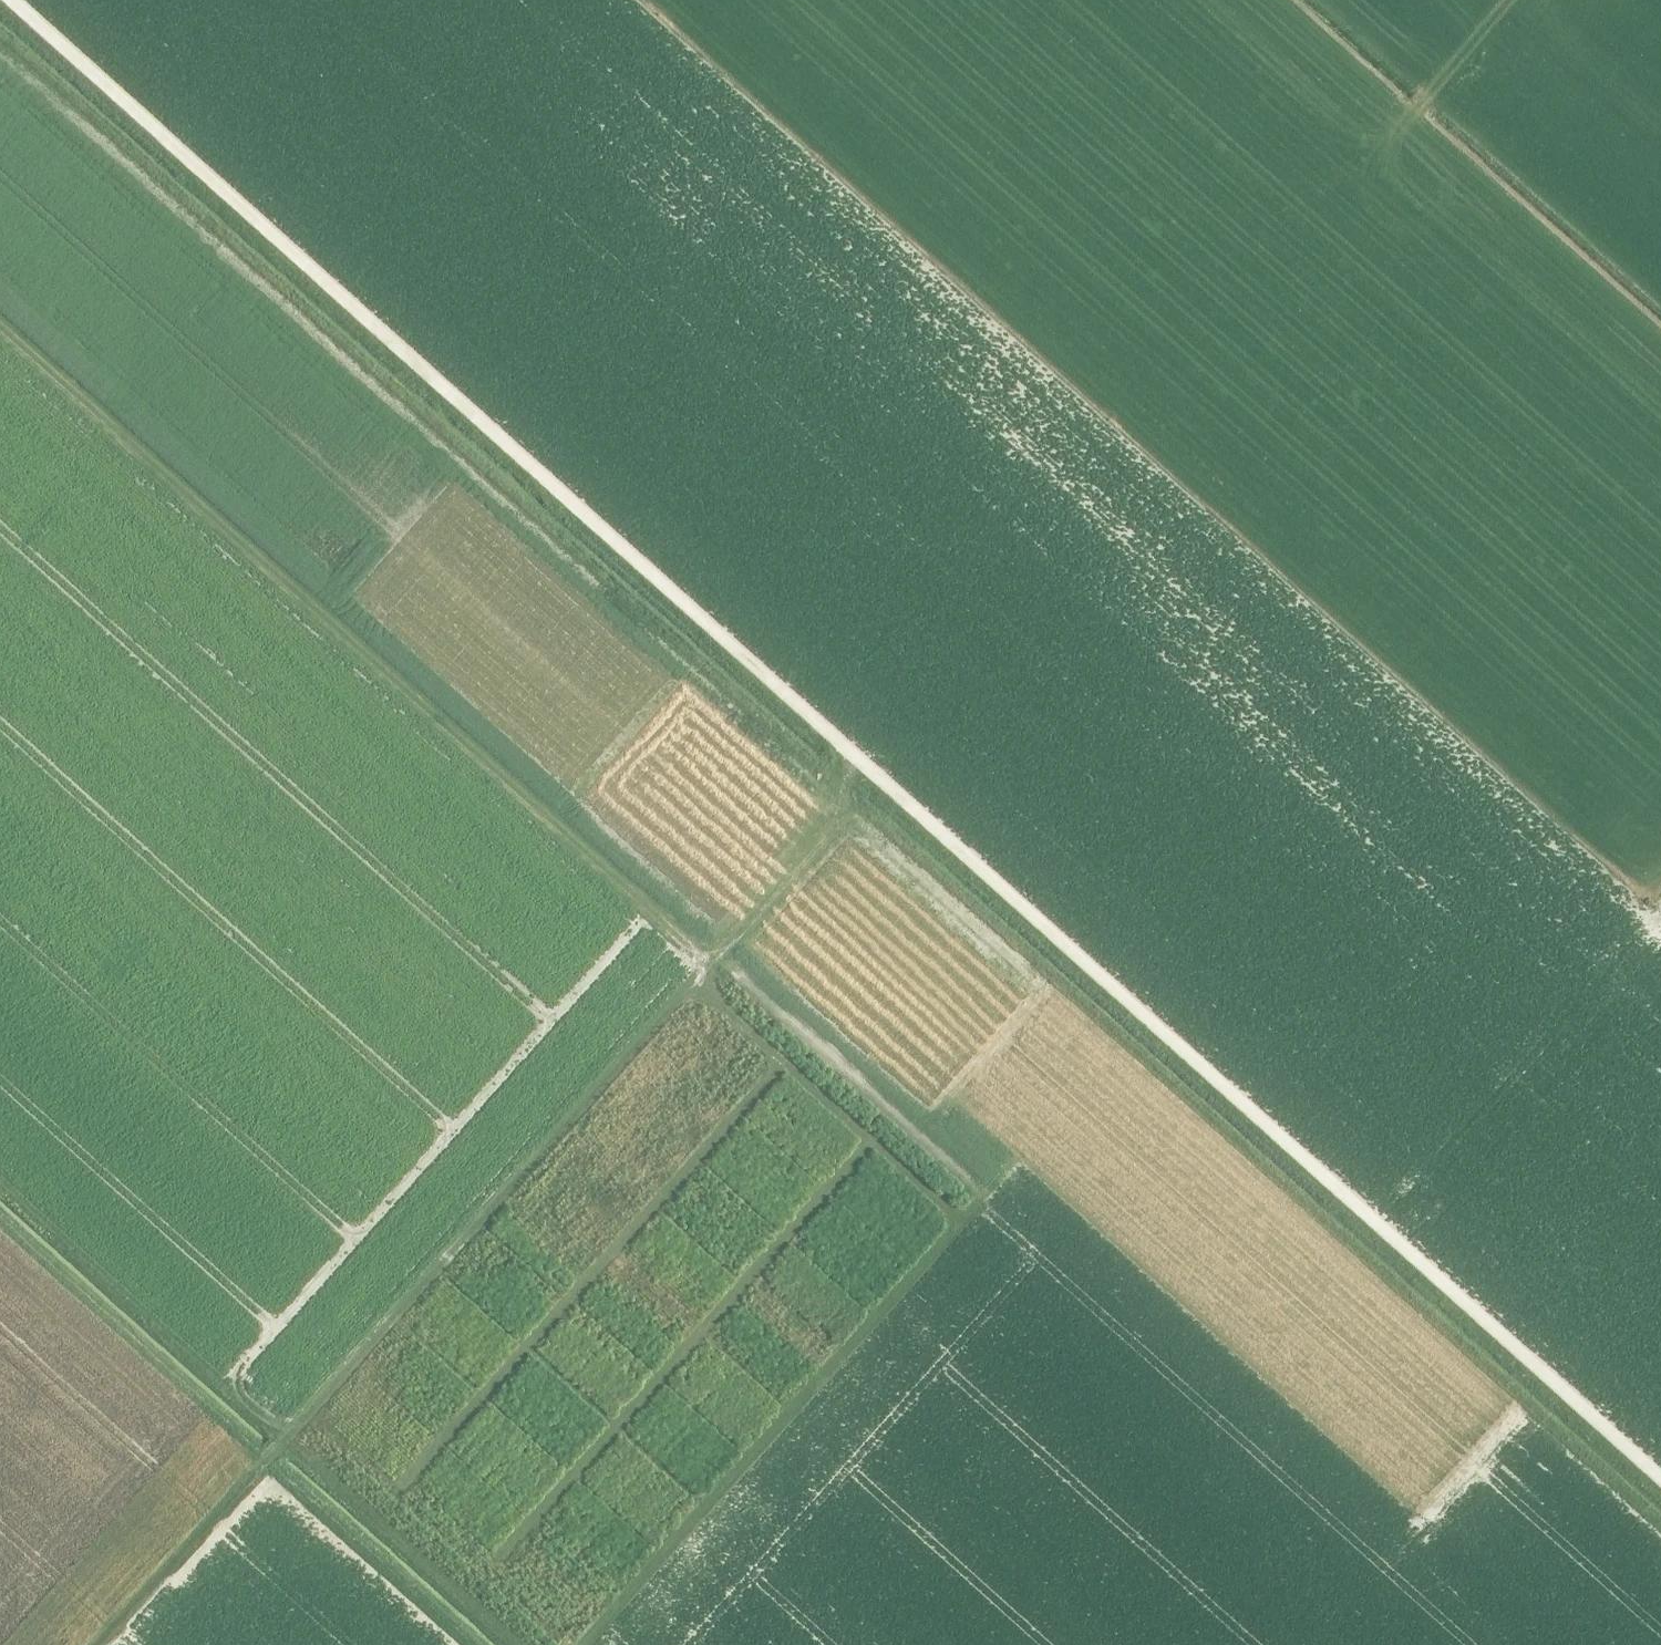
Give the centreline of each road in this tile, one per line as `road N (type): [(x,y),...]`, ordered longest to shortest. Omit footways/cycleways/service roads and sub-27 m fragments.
road 1 (track): [(1660,1481),(10,0)]

